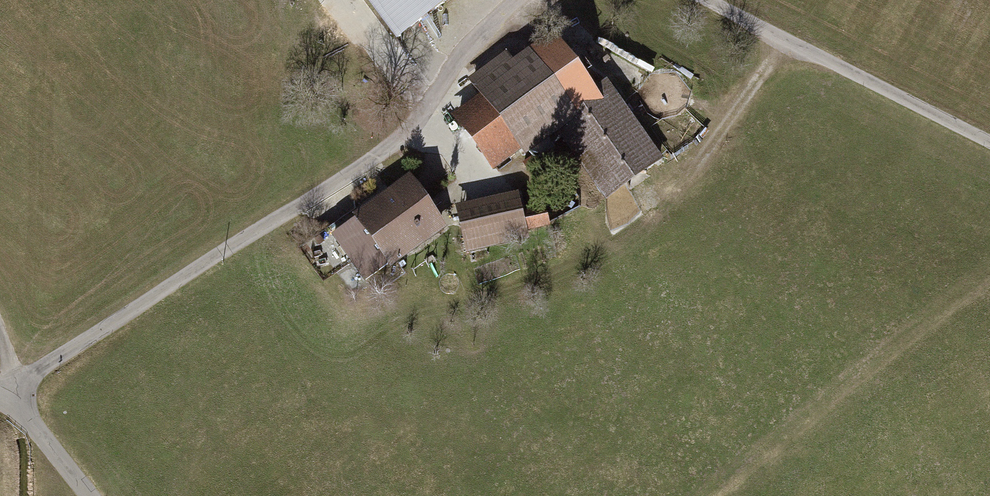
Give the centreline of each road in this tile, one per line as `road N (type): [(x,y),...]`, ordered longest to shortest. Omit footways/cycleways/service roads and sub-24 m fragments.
road 1 (track): [(10,397),(41,368),(394,145),(461,57),(520,0)]
road 2 (track): [(528,0),(602,64),(718,121),(738,111),(782,42)]
road 3 (track): [(698,0),(989,147)]
road 4 (track): [(718,121),(704,158),(615,216)]
road 5 (unclassified): [(0,395),(10,397),(92,495)]

